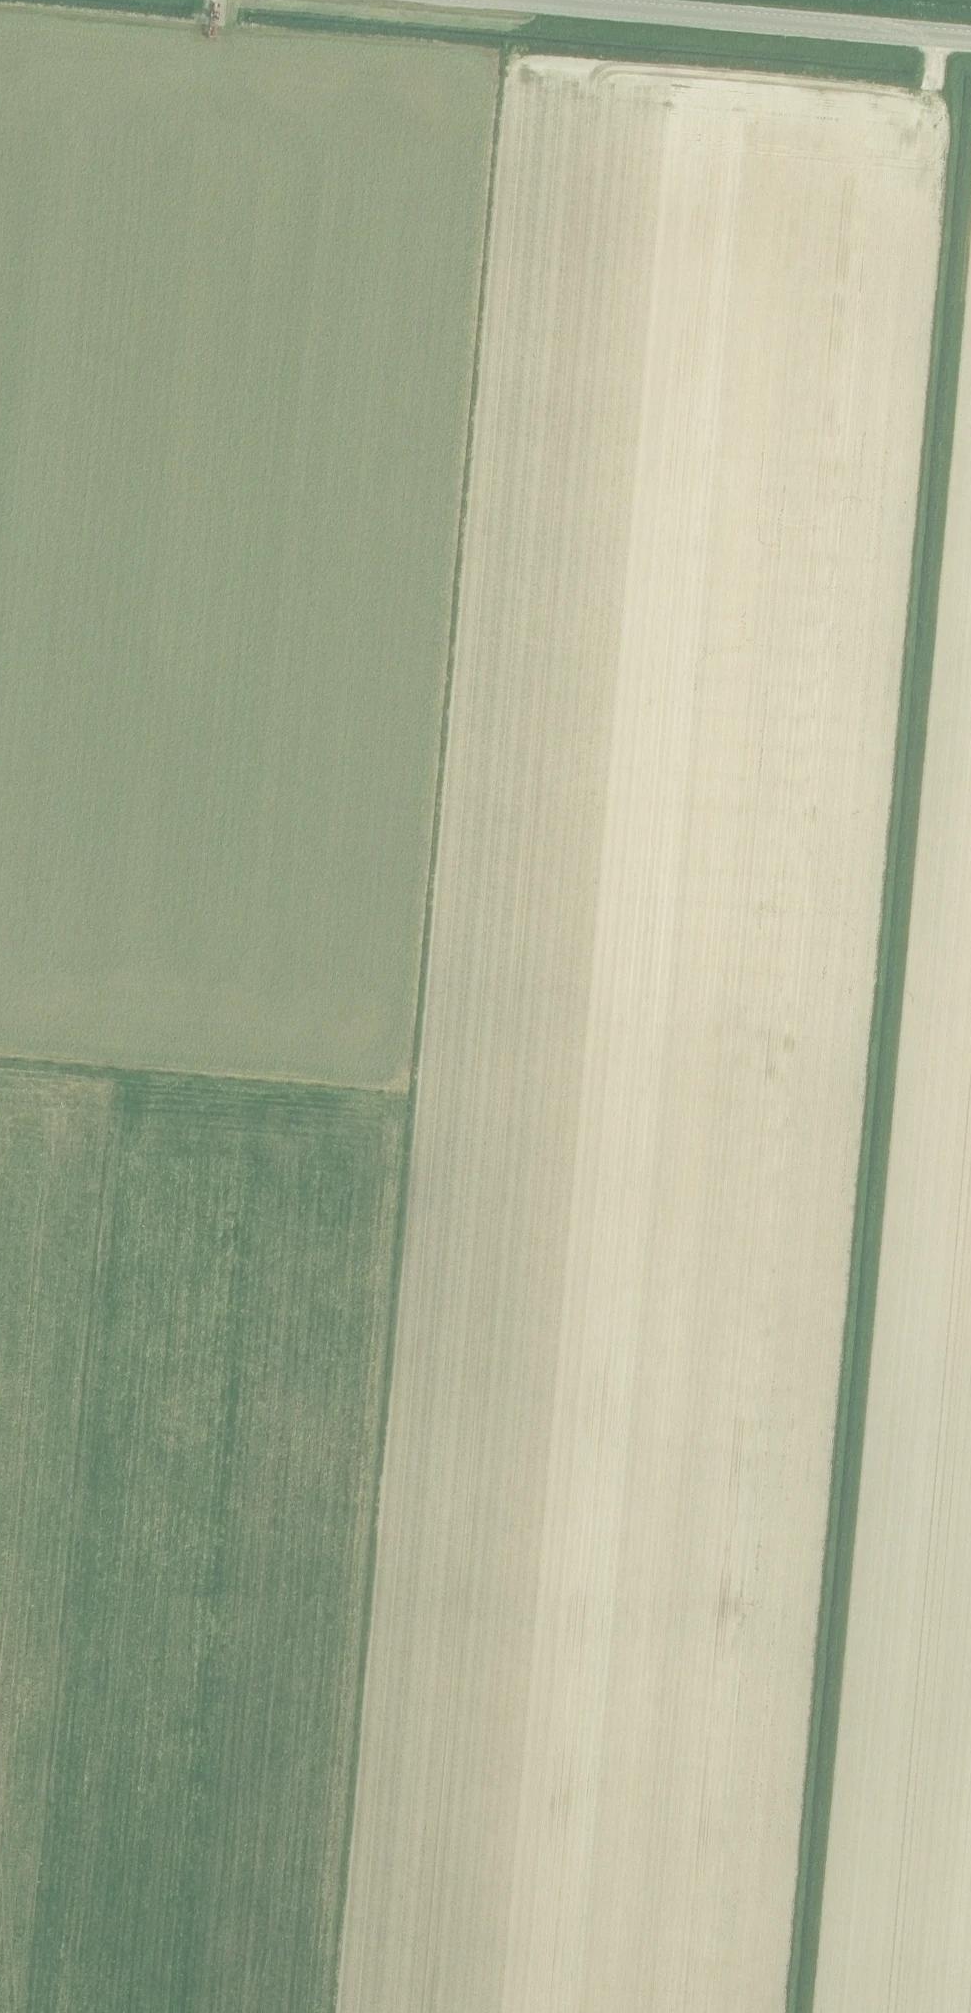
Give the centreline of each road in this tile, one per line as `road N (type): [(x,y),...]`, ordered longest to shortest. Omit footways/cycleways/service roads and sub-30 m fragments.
road 1 (secondary): [(970,39),(514,0)]

